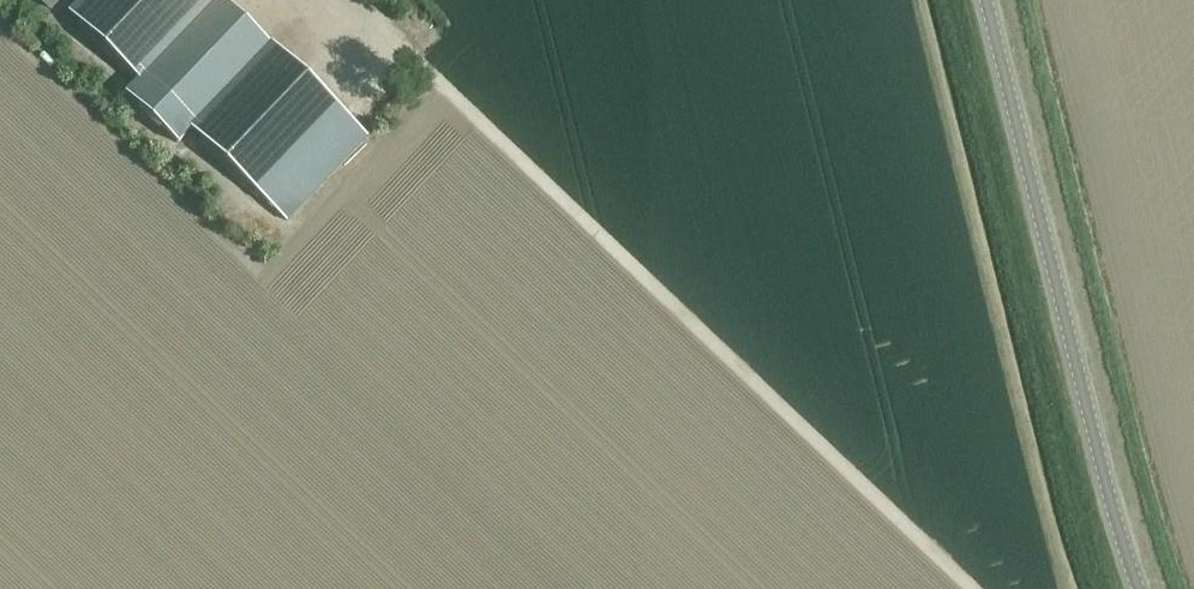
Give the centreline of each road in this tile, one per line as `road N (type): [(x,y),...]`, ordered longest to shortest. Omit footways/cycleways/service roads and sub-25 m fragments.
road 1 (track): [(438,81),(968,588)]
road 2 (unclassified): [(1134,588),(986,0)]

